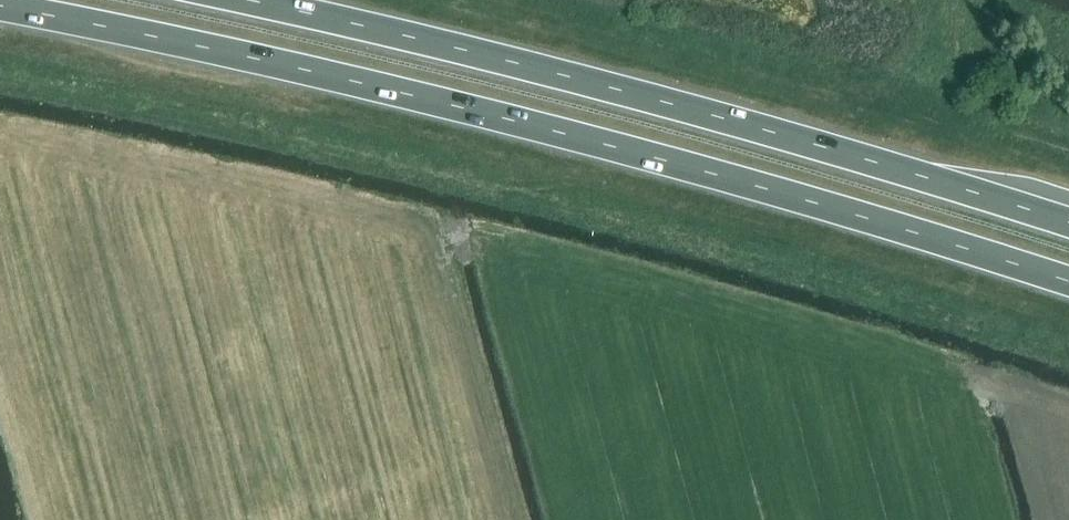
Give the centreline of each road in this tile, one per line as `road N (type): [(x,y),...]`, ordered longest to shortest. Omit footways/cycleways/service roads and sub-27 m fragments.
road 1 (trunk): [(0,7),(353,81),(608,146),(1068,283)]
road 2 (trunk): [(1068,224),(617,90),(243,0)]

